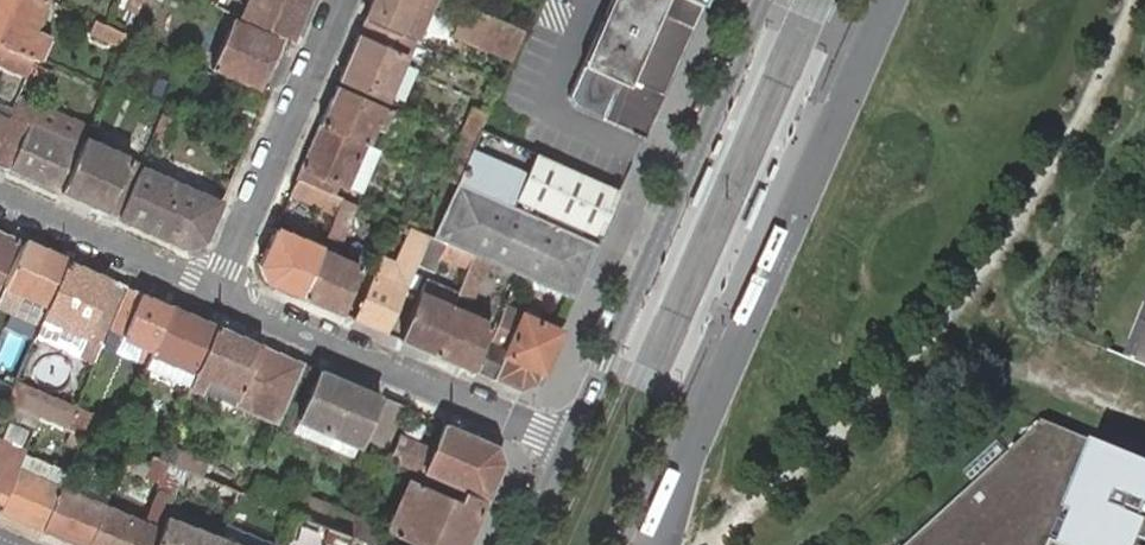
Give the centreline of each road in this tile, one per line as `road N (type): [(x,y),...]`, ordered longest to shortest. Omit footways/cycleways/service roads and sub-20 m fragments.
road 1 (track): [(709,544),(833,448),(996,263),(1082,117),(1134,0)]
road 2 (tertiary): [(567,449),(762,0)]
road 3 (residential): [(217,296),(567,449)]
road 4 (residential): [(217,296),(344,0)]
road 5 (residential): [(0,201),(217,296)]

